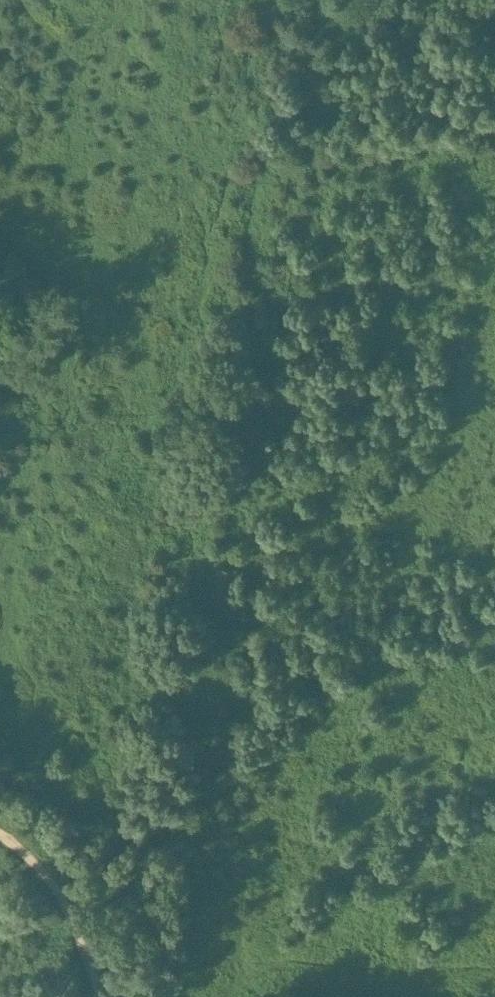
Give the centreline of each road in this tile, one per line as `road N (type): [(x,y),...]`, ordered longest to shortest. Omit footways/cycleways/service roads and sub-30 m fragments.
road 1 (track): [(95,996),(81,939),(58,892),(0,835)]

